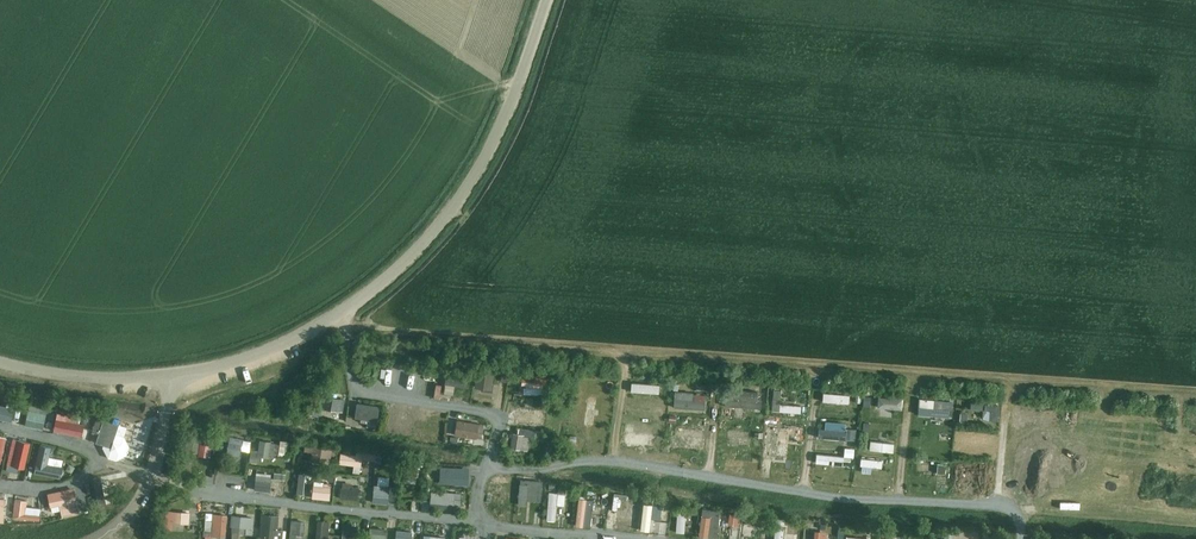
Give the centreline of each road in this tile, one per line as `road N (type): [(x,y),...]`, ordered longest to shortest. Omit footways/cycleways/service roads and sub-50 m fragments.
road 1 (unclassified): [(174,378),(265,354),(341,316),(396,274),(480,173),(548,0)]
road 2 (residential): [(174,378),(151,475),(113,526),(90,538)]
road 3 (unclassified): [(0,363),(83,381),(174,378)]

